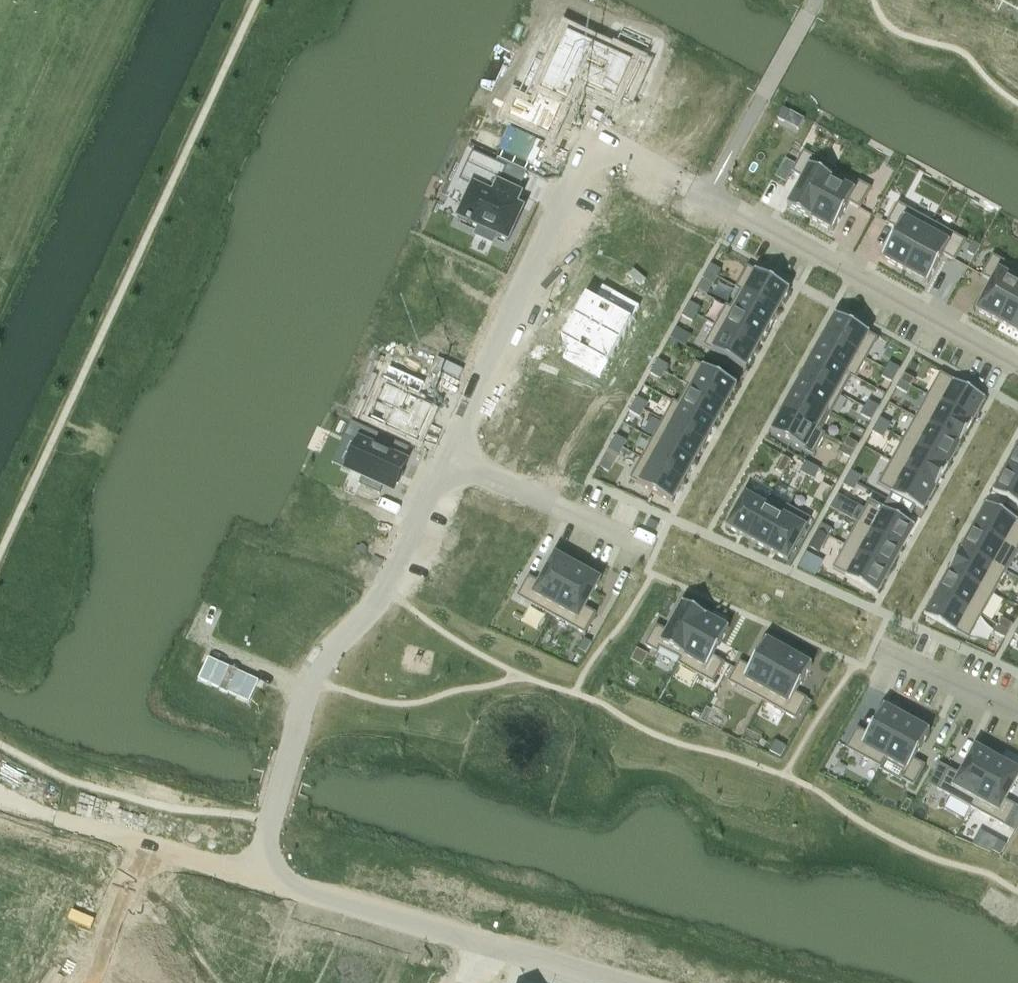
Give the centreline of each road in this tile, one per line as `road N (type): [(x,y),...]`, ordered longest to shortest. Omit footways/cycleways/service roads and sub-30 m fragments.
road 1 (residential): [(1017,368),(622,152),(599,154),(581,165),(448,456)]
road 2 (residential): [(448,456),(382,594),(315,669),(255,875)]
road 3 (residential): [(255,875),(632,982)]
road 4 (residential): [(448,456),(656,550)]
road 5 (residential): [(873,647),(1017,712)]
road 6 (residential): [(0,794),(138,849)]
road 7 (residential): [(138,849),(88,982)]

